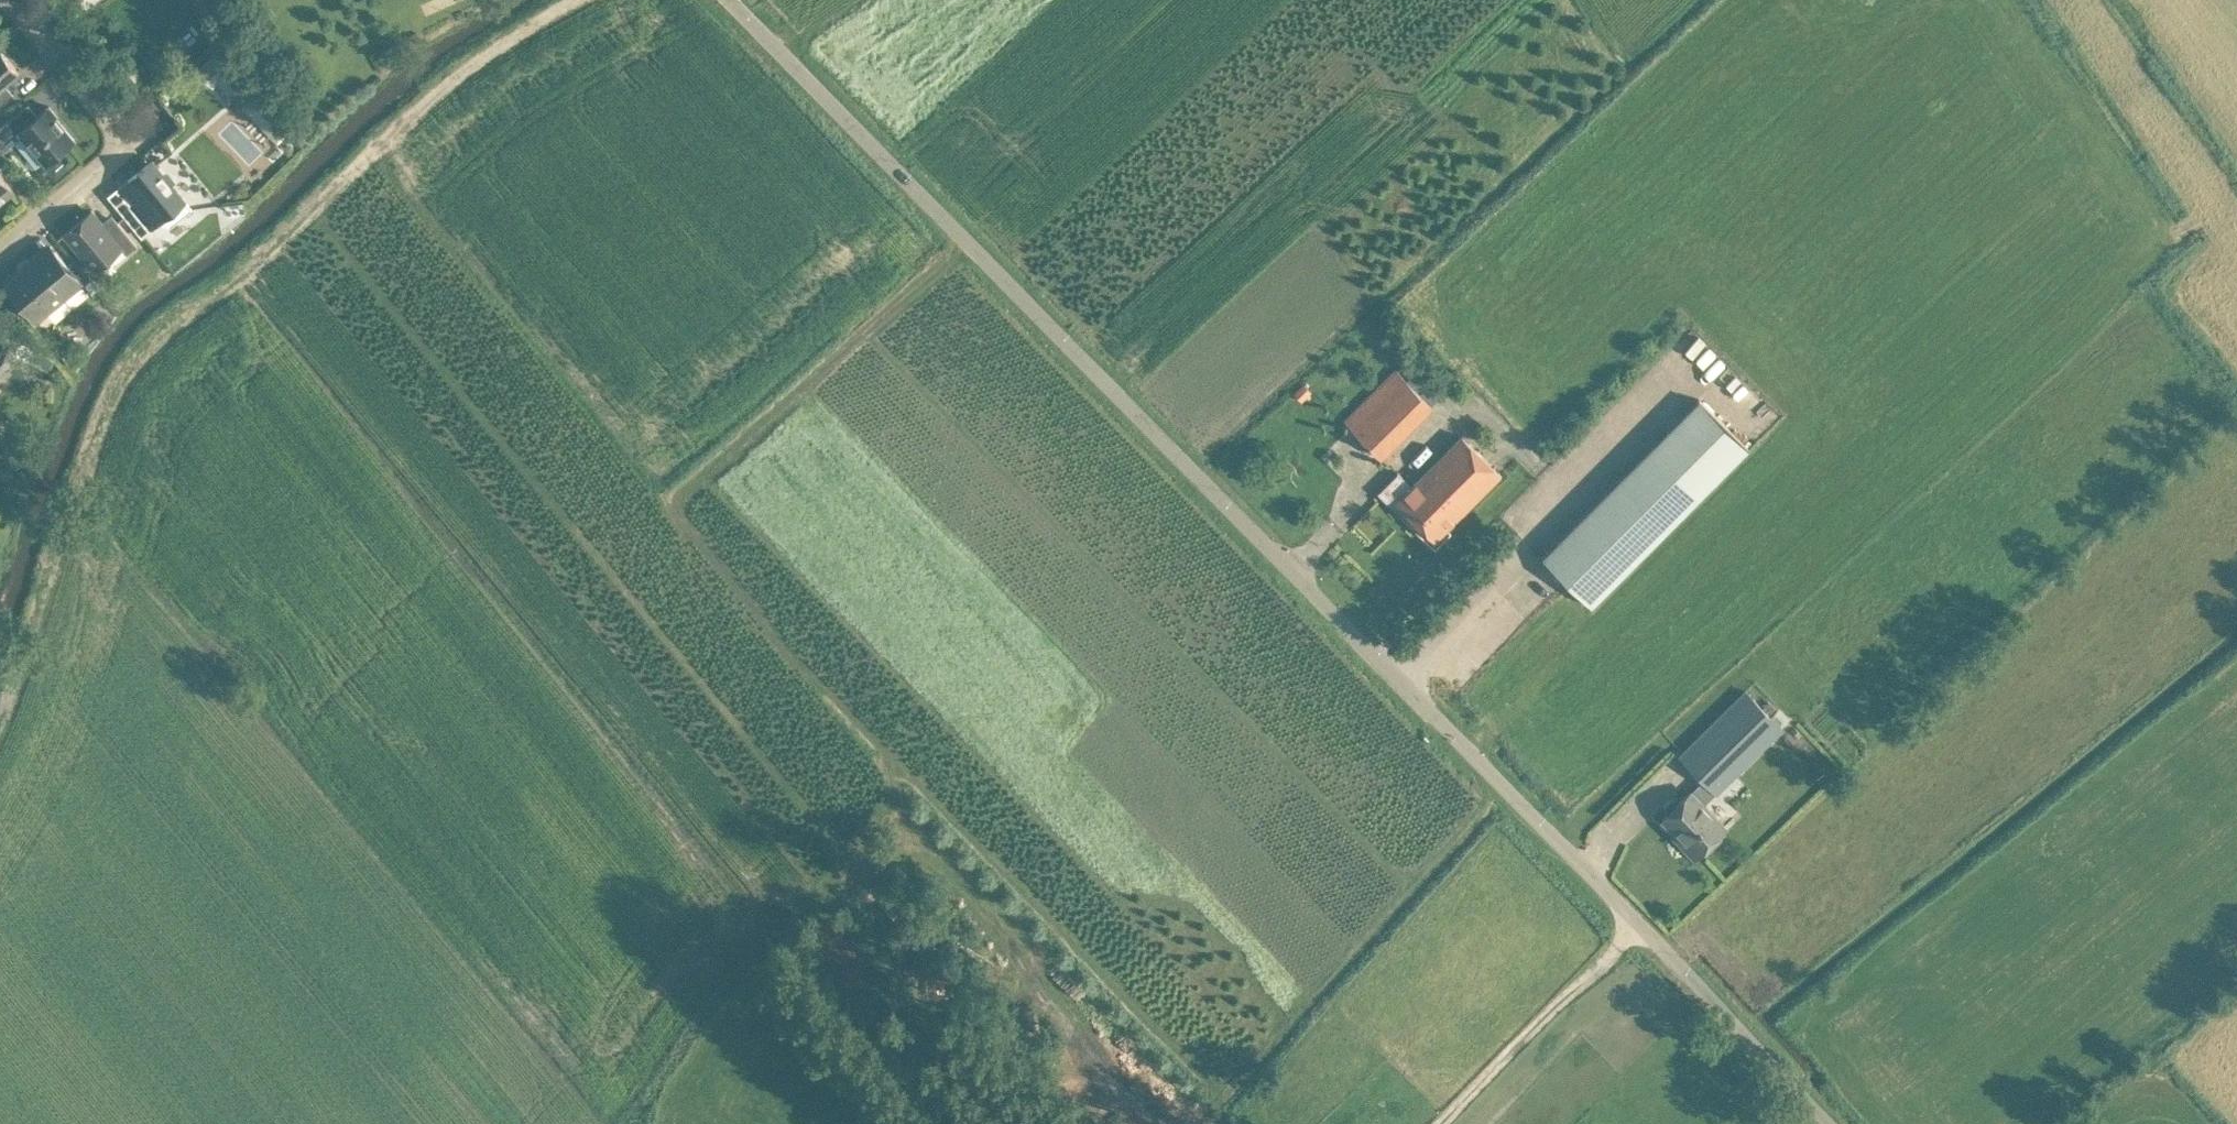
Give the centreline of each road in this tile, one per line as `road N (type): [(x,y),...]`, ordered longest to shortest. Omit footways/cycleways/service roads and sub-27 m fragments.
road 1 (unclassified): [(1832,1123),(732,0)]
road 2 (residential): [(0,252),(107,162),(119,137),(12,0)]

